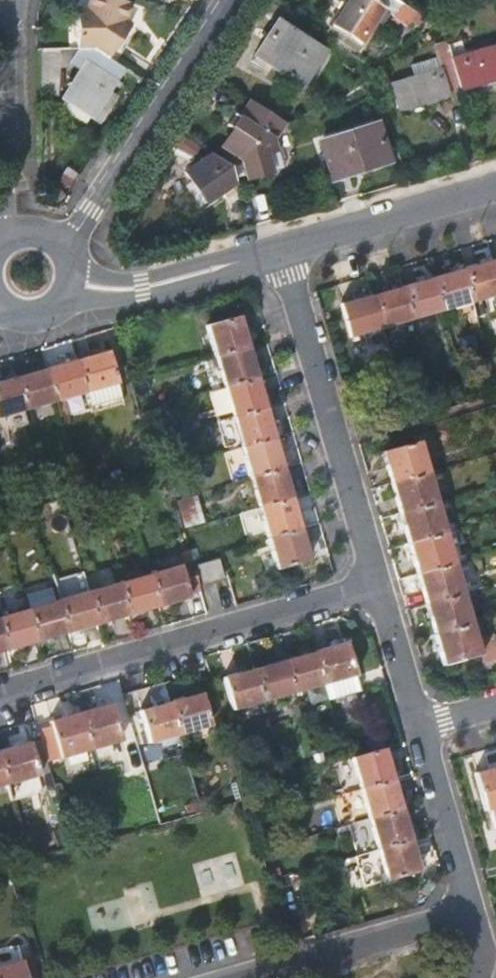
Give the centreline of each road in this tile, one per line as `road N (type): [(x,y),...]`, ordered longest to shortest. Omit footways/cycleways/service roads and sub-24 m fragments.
road 1 (residential): [(0,695),(379,587)]
road 2 (residential): [(379,587),(282,250)]
road 3 (residential): [(229,0),(66,246)]
road 4 (residential): [(239,977),(474,911)]
road 5 (residential): [(17,0),(8,233)]
road 6 (residential): [(282,250),(495,187)]
road 7 (residential): [(75,286),(137,287),(282,250)]
road 8 (residential): [(474,911),(423,726)]
road 9 (residential): [(423,726),(379,587)]

